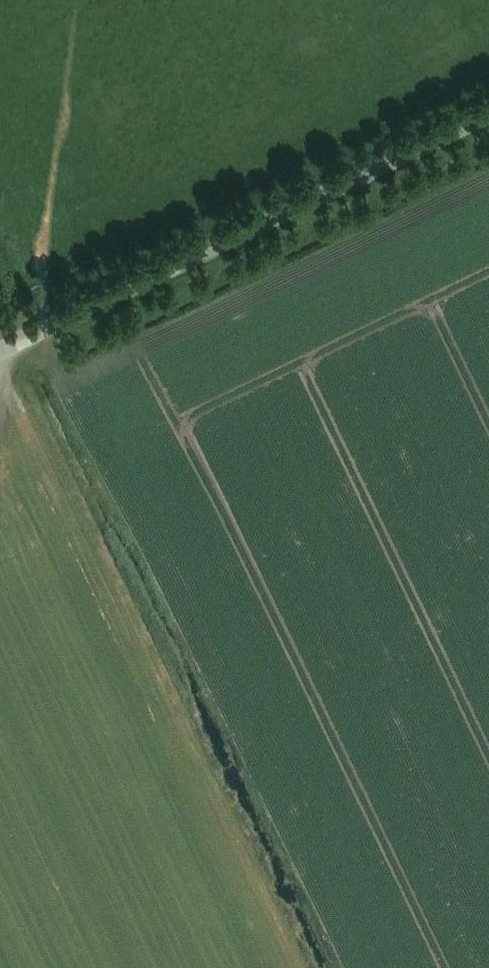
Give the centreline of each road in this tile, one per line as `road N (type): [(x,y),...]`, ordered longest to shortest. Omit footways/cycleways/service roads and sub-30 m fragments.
road 1 (unclassified): [(0,354),(488,119)]

